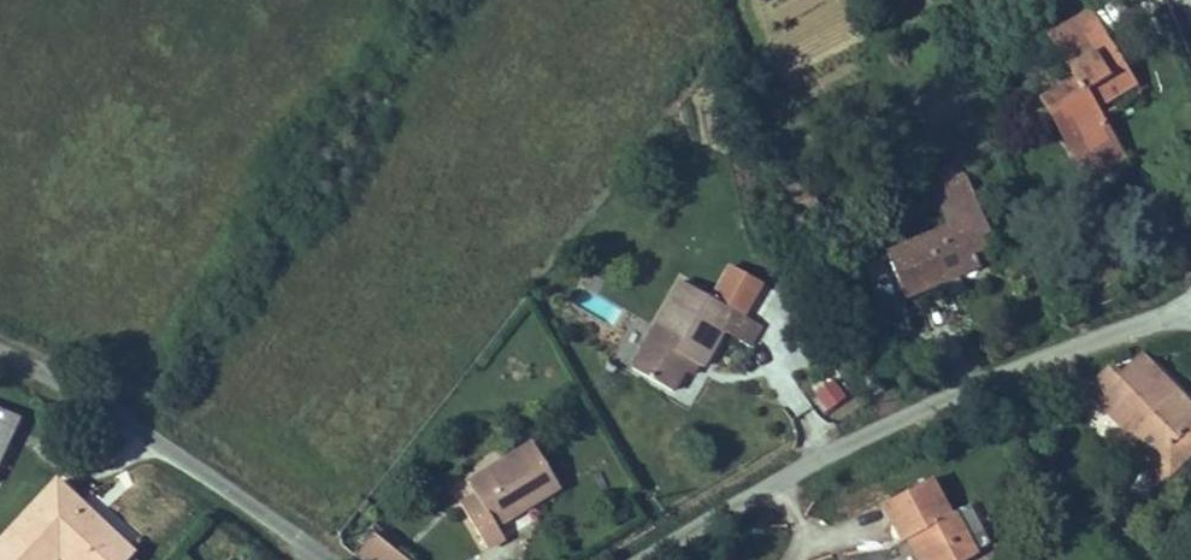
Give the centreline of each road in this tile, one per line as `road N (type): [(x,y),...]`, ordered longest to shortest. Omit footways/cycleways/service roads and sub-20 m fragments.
road 1 (unclassified): [(645,559),(866,437),(1118,331),(1190,317)]
road 2 (residential): [(323,559),(82,394),(0,351)]

